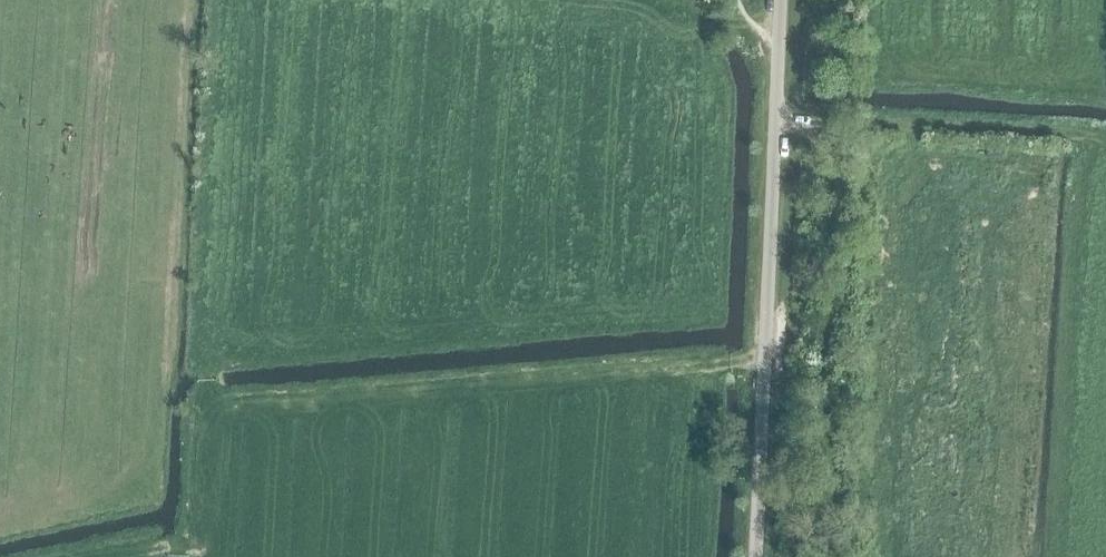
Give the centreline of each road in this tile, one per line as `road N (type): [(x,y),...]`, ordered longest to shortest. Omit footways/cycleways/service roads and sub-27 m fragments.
road 1 (unclassified): [(754,556),(780,0)]
road 2 (track): [(1105,139),(775,115)]

